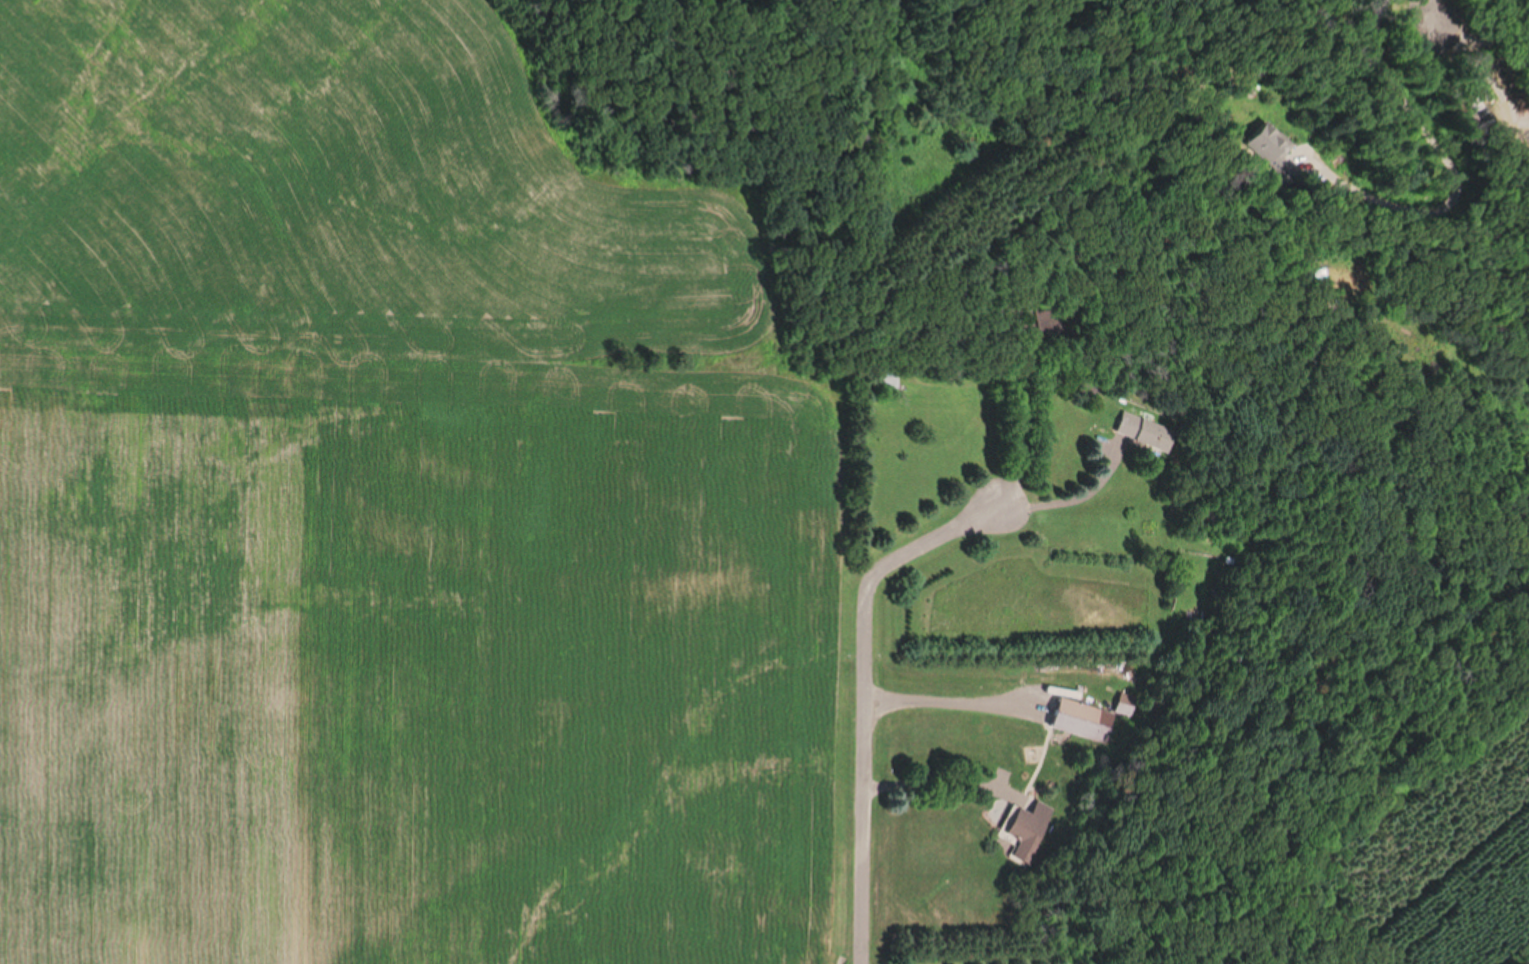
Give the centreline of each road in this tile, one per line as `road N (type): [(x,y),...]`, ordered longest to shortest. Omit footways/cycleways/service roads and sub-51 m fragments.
road 1 (residential): [(856,963),(871,576),(908,548),(1005,502)]

